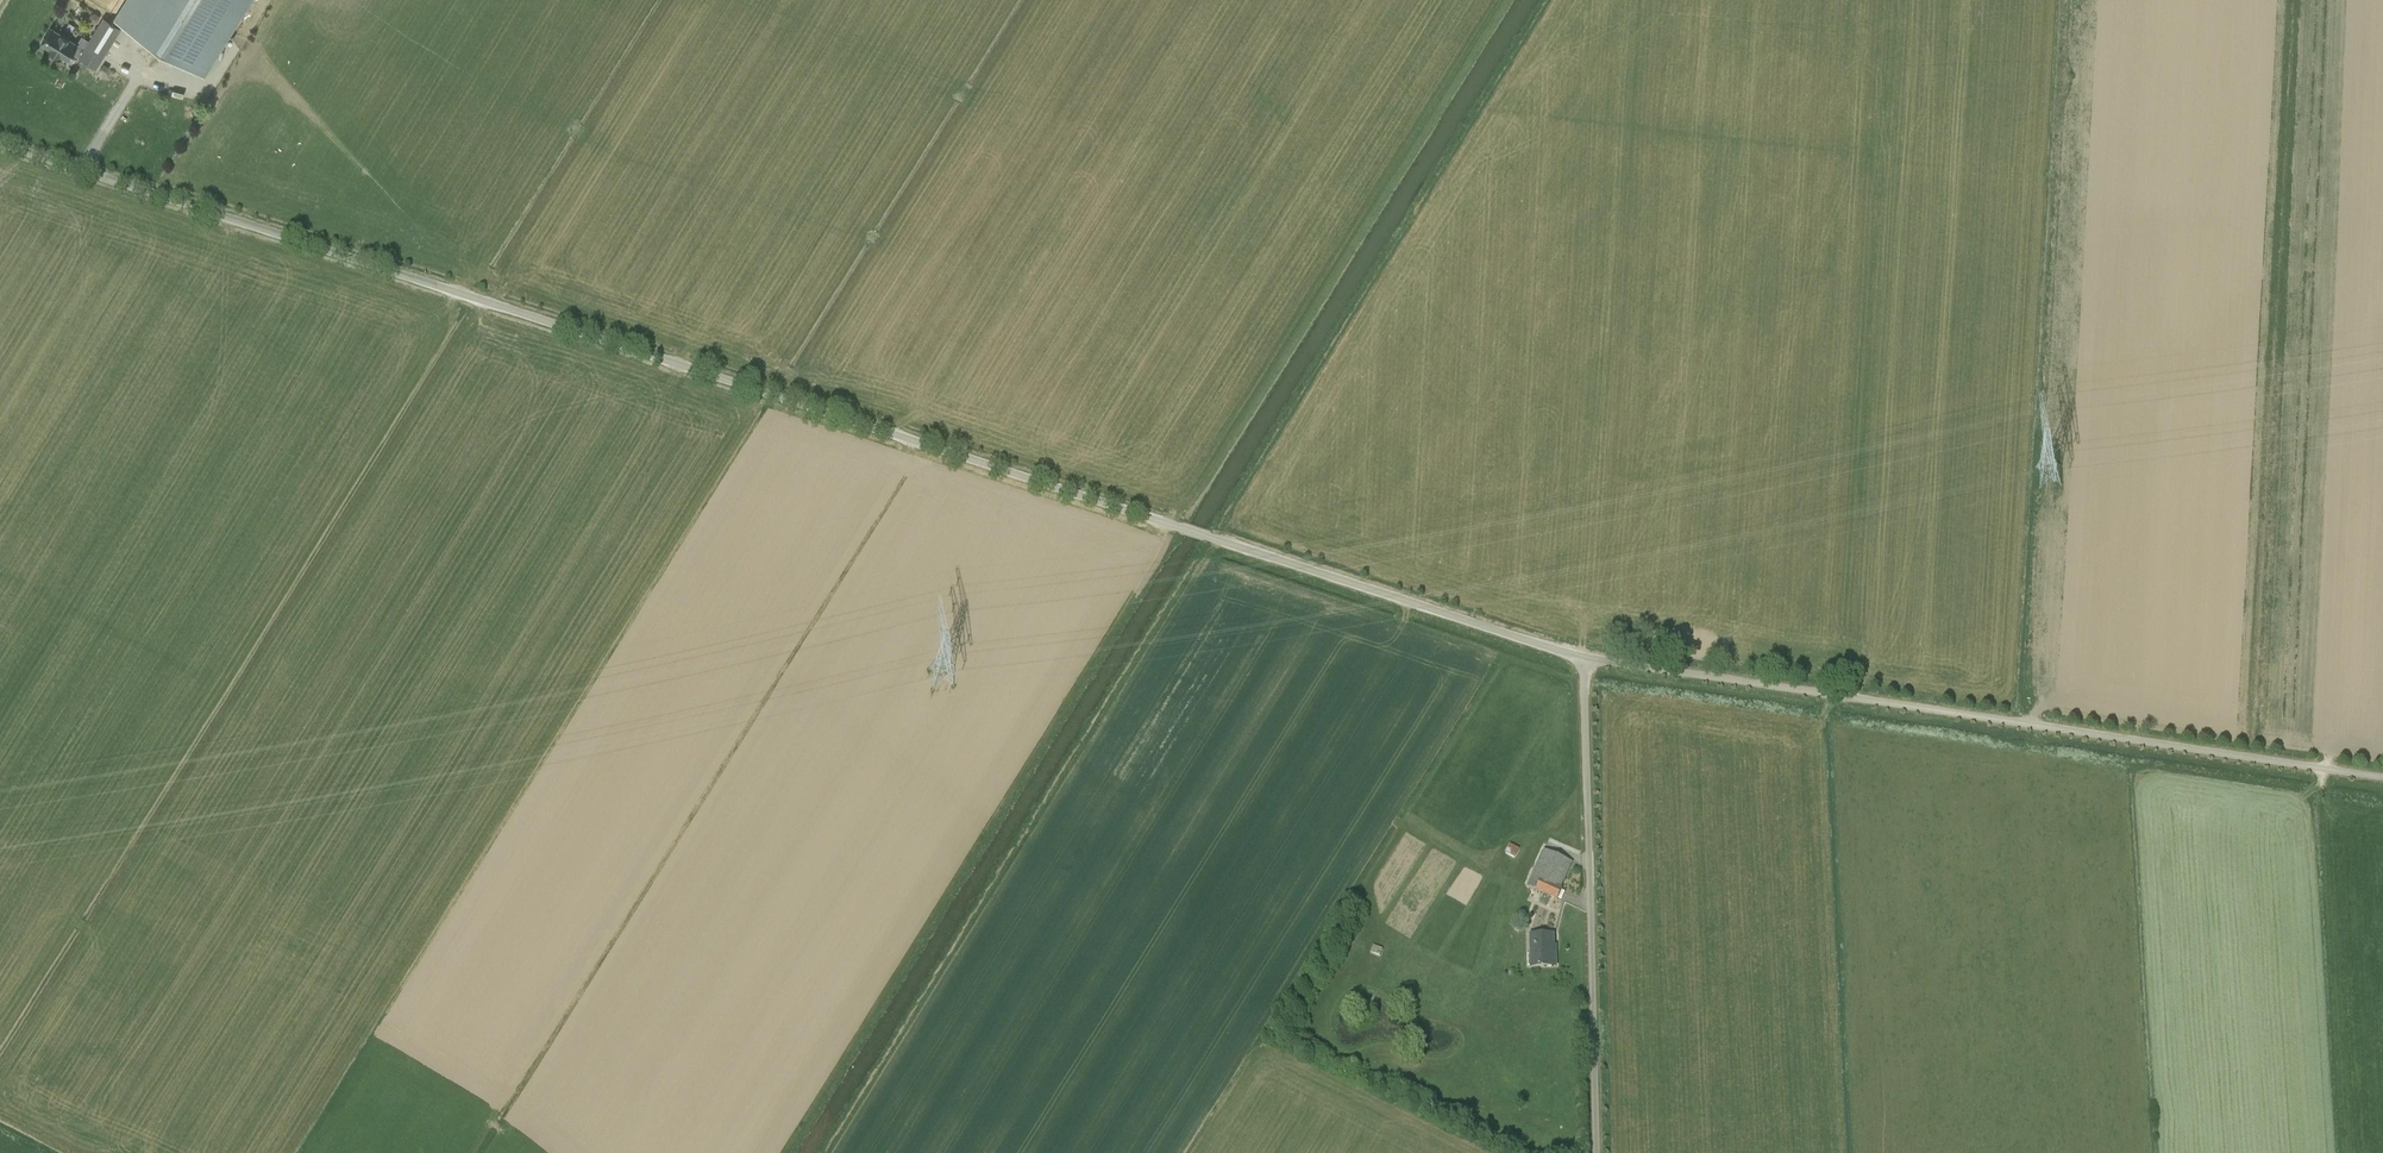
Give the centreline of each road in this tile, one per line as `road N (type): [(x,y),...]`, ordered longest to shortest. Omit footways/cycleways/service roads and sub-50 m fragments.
road 1 (unclassified): [(1584,656),(0,141)]
road 2 (unclassified): [(2382,776),(1584,656)]
road 3 (track): [(1165,523),(1087,675),(785,1152)]
road 4 (unclassified): [(1600,1152),(1584,656)]
road 5 (motorway): [(363,1152),(232,1124),(163,1120),(101,1124),(0,1145)]

